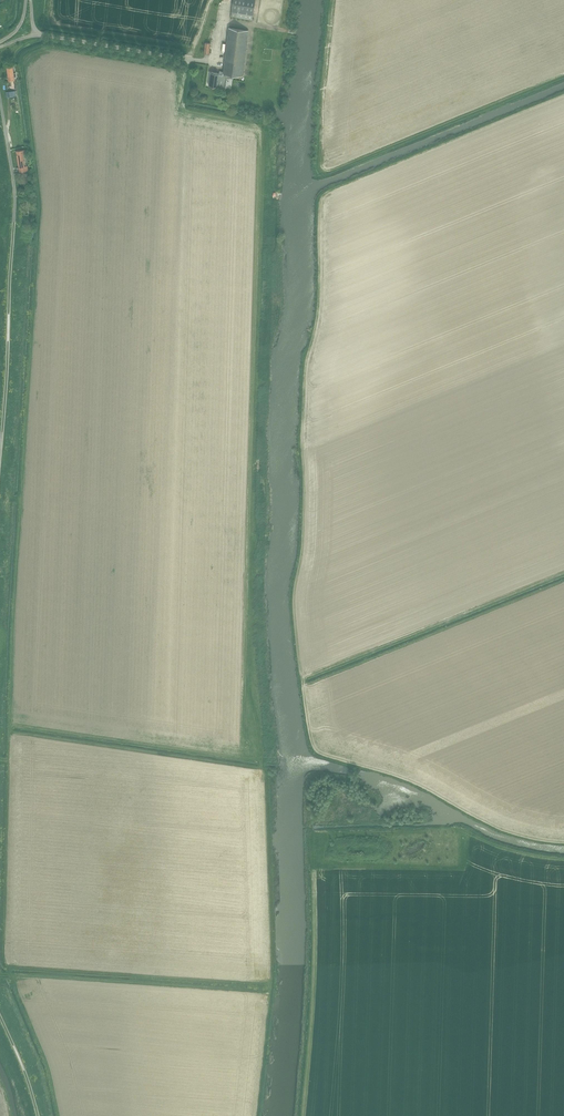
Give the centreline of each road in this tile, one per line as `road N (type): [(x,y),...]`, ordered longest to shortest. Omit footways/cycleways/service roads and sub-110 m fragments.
road 1 (unclassified): [(14,222),(0,96)]

